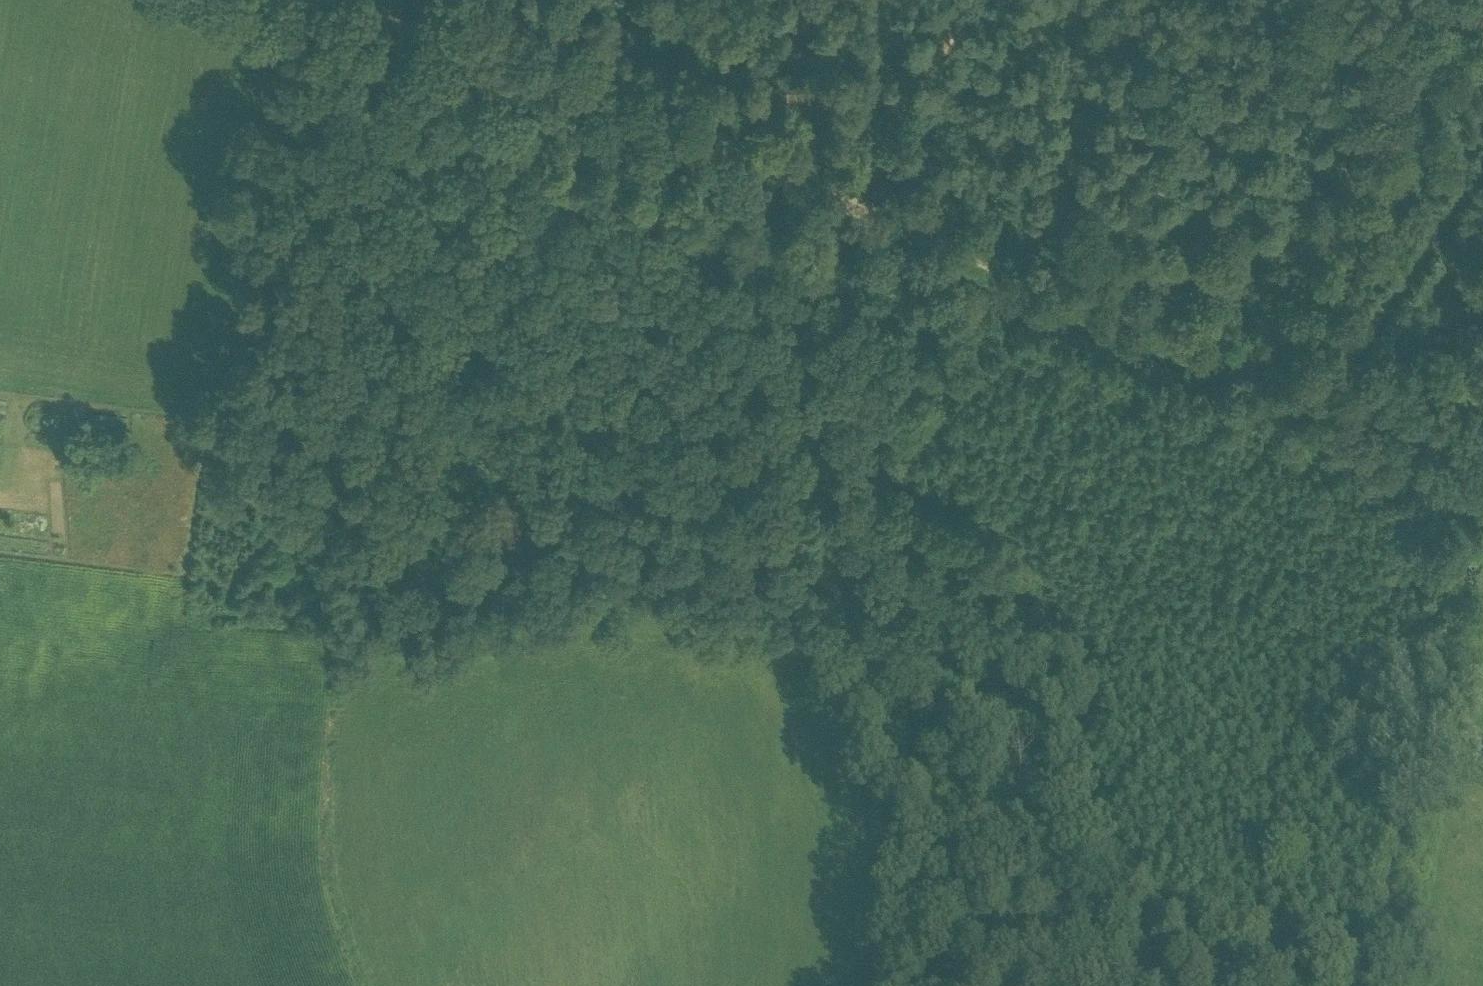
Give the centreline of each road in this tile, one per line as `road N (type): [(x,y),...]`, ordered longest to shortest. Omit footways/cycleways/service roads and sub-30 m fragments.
road 1 (unclassified): [(1482,157),(1348,355),(1312,368),(1250,363),(292,0)]
road 2 (track): [(816,197),(975,0)]
road 3 (track): [(1482,389),(1354,345)]

